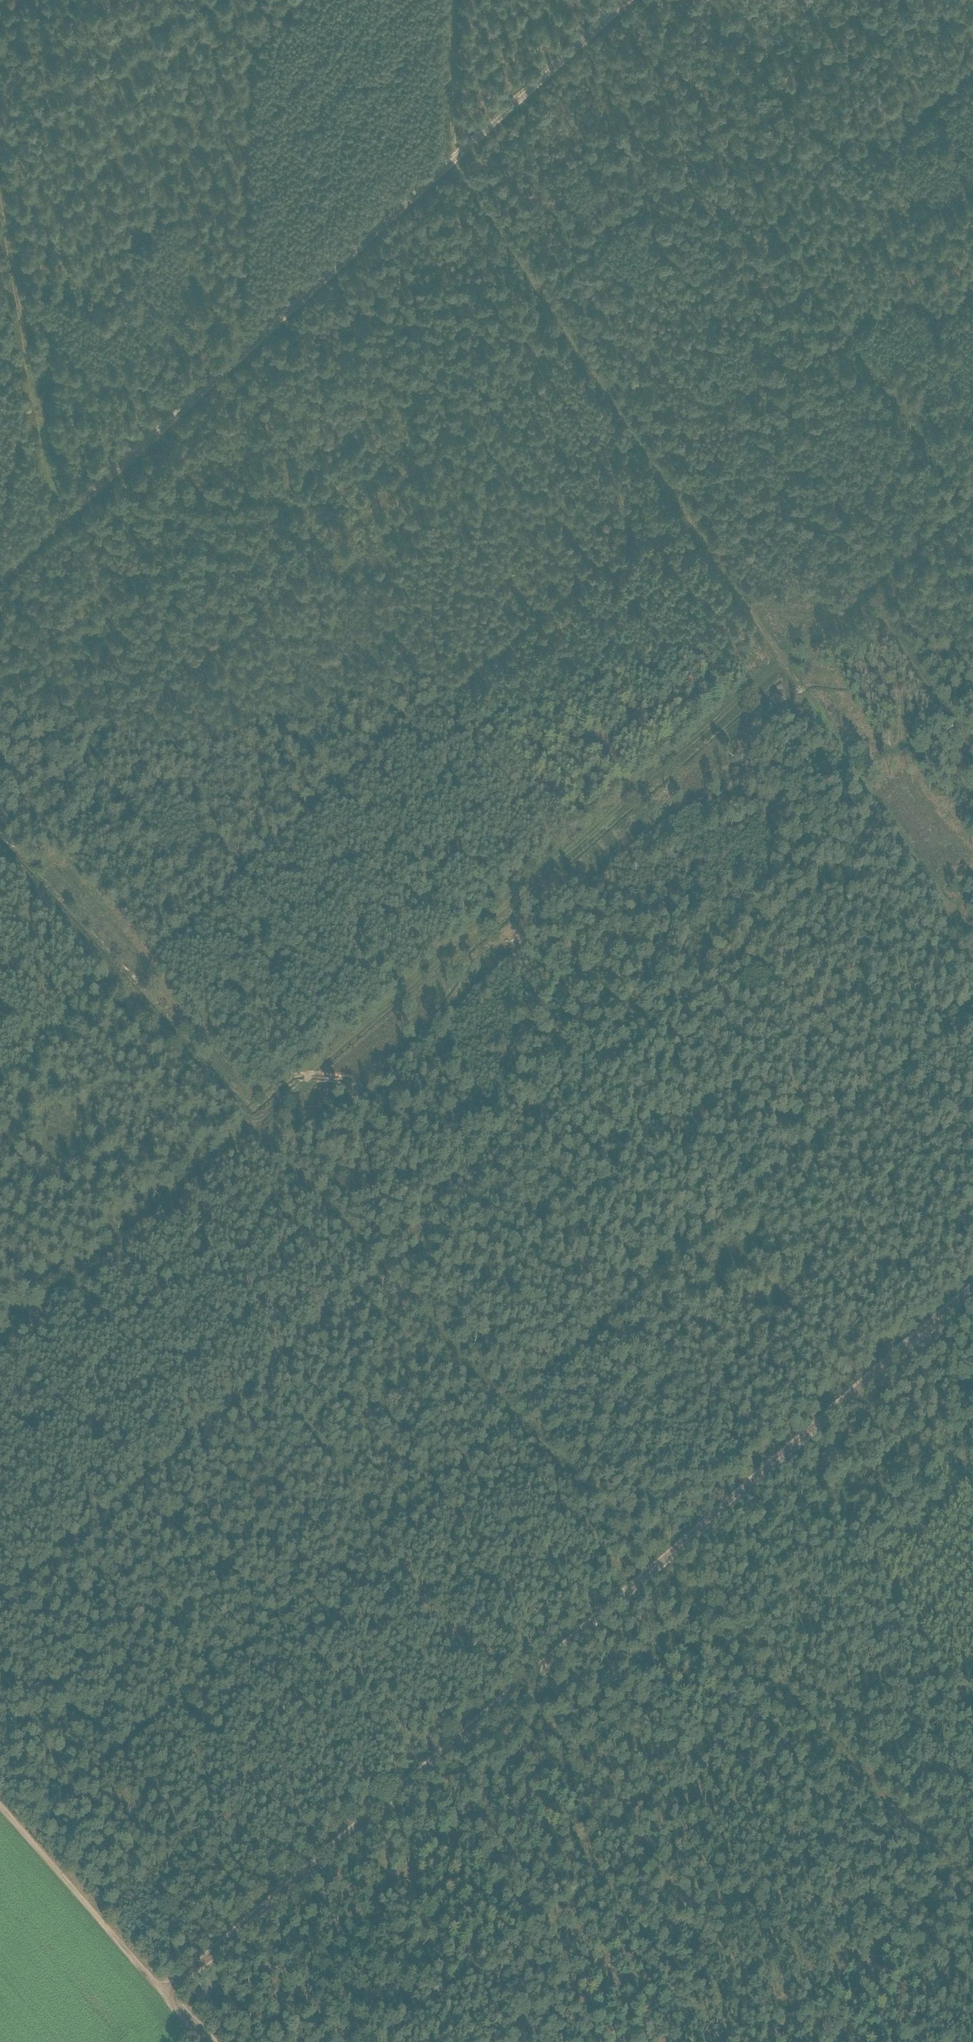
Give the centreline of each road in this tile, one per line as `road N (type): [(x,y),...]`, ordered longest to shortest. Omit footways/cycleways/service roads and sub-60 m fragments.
road 1 (track): [(972,1289),(168,1993)]
road 2 (track): [(456,152),(468,192),(782,658),(972,499)]
road 3 (track): [(64,514),(456,152)]
road 4 (track): [(0,1801),(210,2041)]
road 5 (track): [(456,152),(626,0)]

